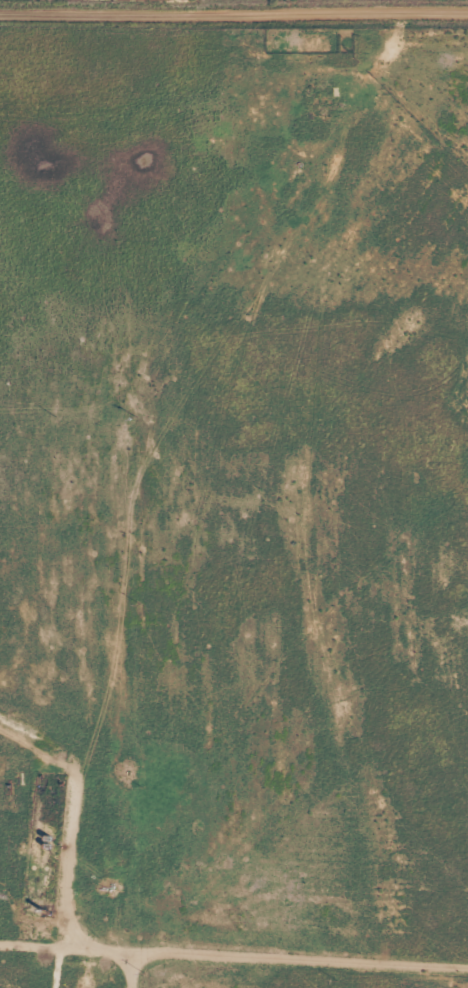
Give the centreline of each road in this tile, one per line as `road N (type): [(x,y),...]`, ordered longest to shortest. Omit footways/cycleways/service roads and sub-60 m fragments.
road 1 (residential): [(154,987),(154,929),(138,873),(148,222),(128,171),(0,175)]
road 2 (residential): [(467,949),(154,929)]
road 3 (residential): [(0,784),(58,715),(141,710)]

